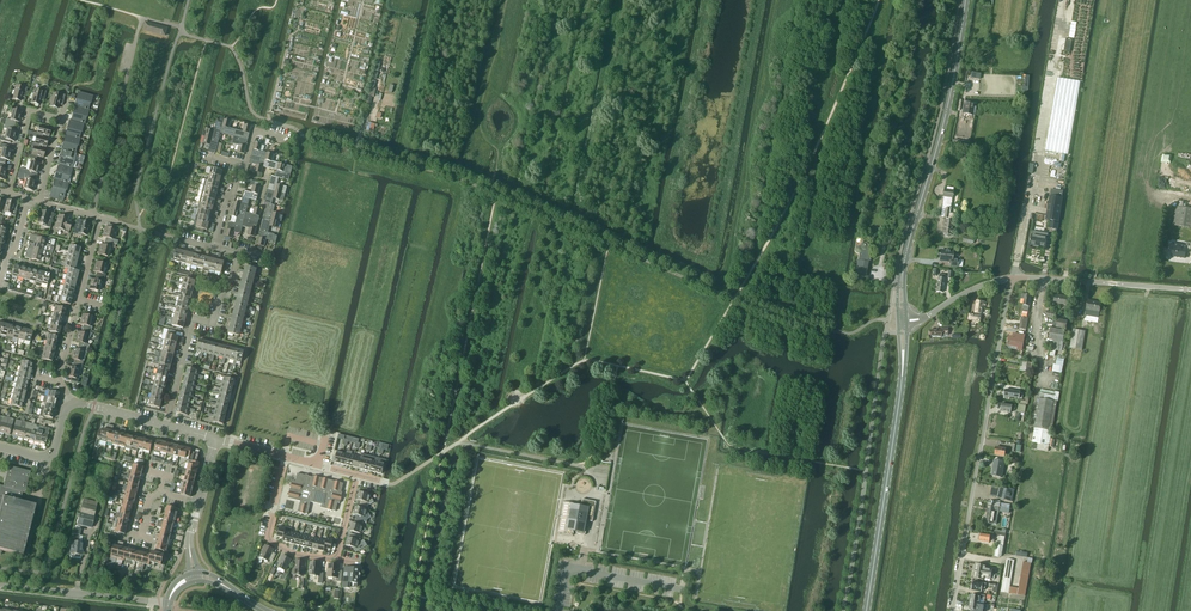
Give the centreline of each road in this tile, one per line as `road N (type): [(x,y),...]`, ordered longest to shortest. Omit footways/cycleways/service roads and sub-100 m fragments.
road 1 (unclassified): [(1012,278),(952,610)]
road 2 (secondary): [(904,260),(950,94),(965,0)]
road 3 (secondary): [(866,610),(901,379)]
road 4 (residential): [(166,426),(194,319),(212,324),(239,252)]
road 5 (residential): [(92,215),(142,17)]
road 6 (residential): [(73,404),(58,381),(101,218)]
road 7 (unclassified): [(1190,290),(1012,278)]
road 8 (residential): [(0,585),(168,604)]
road 9 (residential): [(337,557),(296,555),(268,539),(285,457)]

